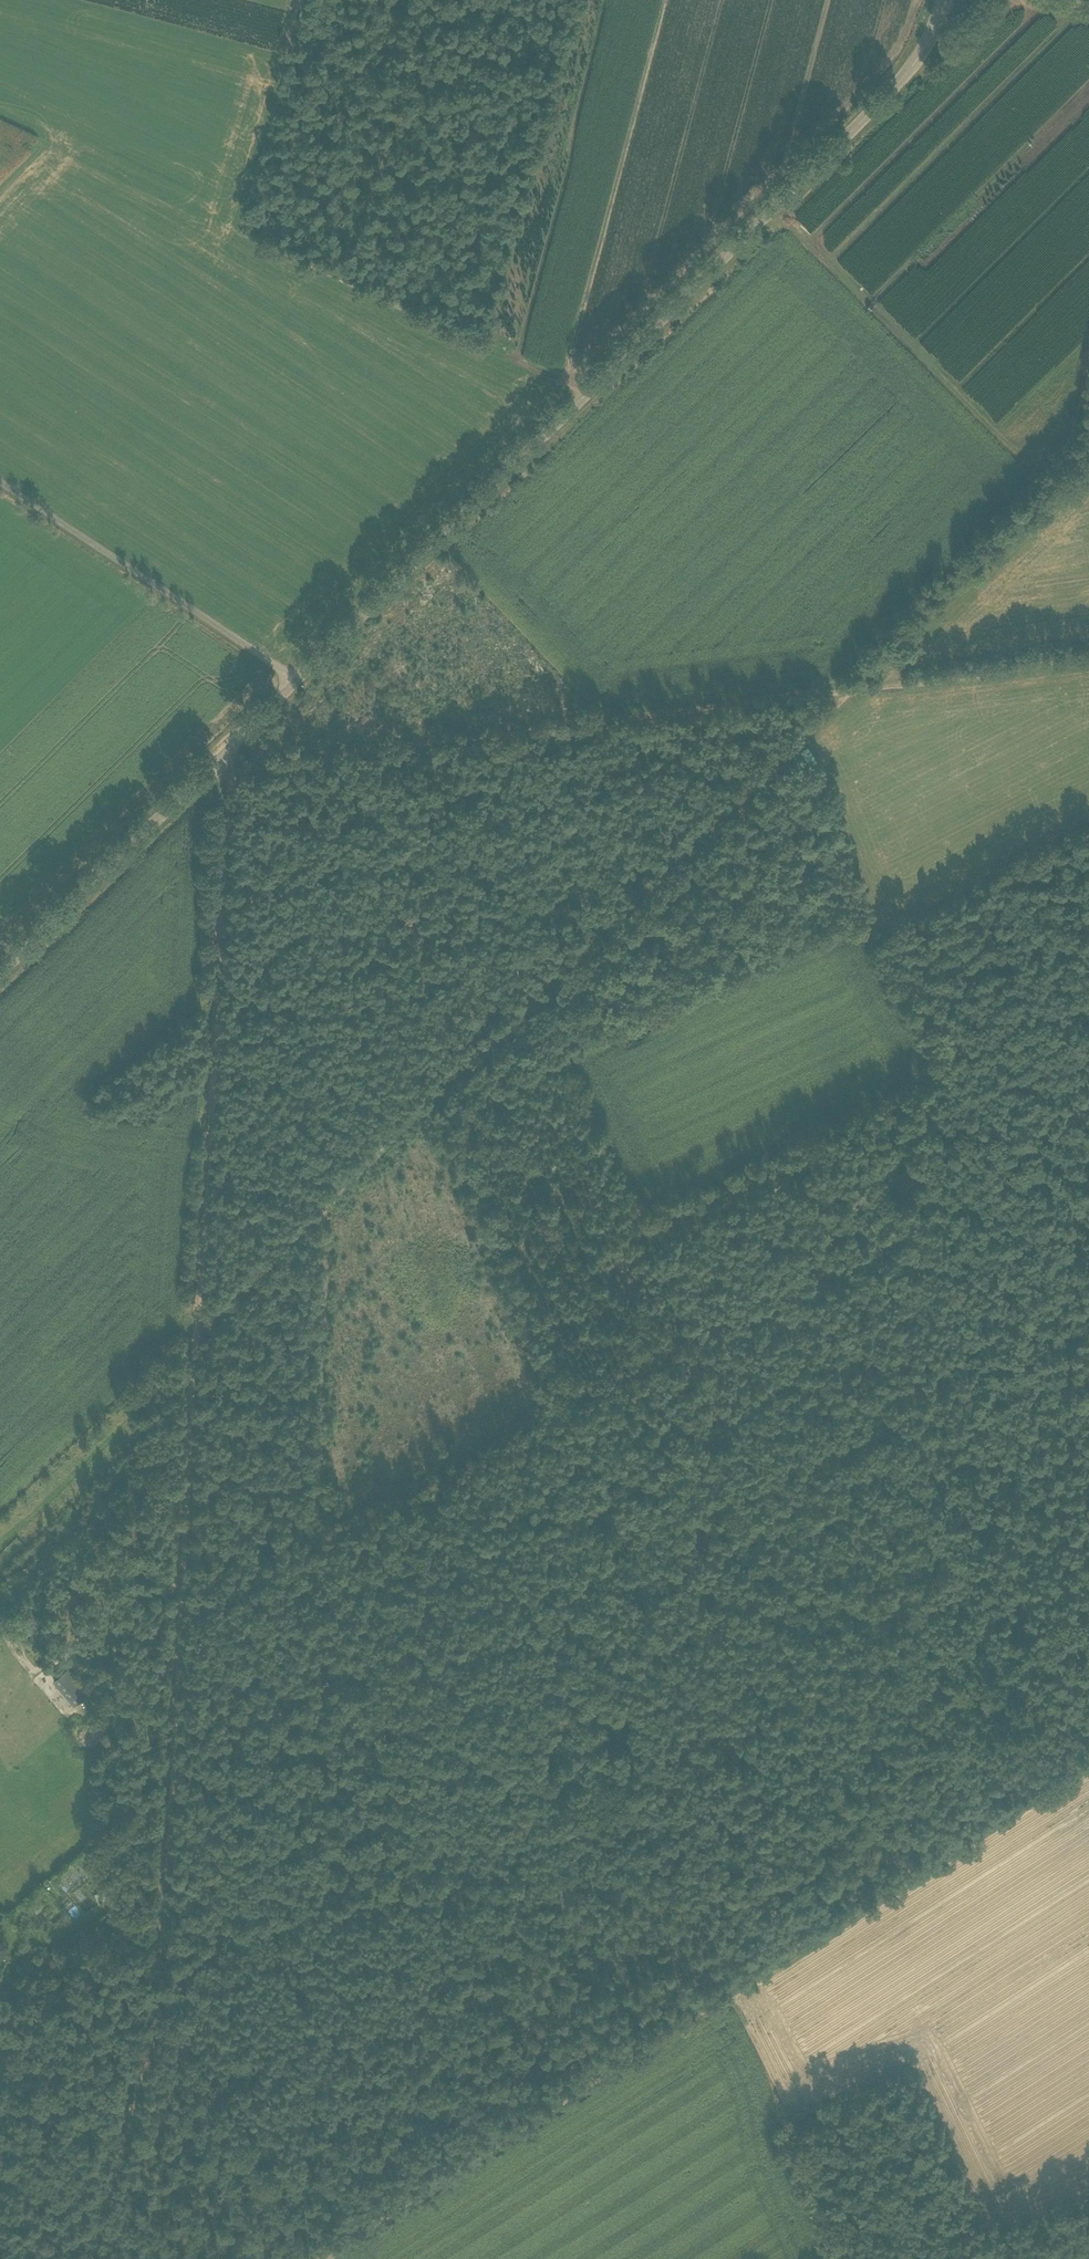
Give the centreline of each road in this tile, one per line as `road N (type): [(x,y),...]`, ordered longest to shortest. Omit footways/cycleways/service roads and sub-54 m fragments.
road 1 (track): [(1088,1762),(948,1545),(1015,1502),(1022,1316),(717,1510),(759,1573),(751,1593),(389,1785)]
road 2 (track): [(323,1214),(315,1562),(407,1845),(401,1858),(156,2005)]
road 3 (unclassified): [(299,681),(902,83),(946,0)]
road 4 (track): [(1088,1077),(972,1142),(961,1200),(317,1538)]
road 5 (track): [(322,2258),(1088,1765)]
road 6 (track): [(846,689),(323,1214)]
road 7 (track): [(195,1322),(156,2005)]
road 8 (track): [(228,771),(846,689)]
road 9 (track): [(221,757),(228,771),(195,1322)]
road 10 (unclassified): [(0,975),(299,681)]
road 11 (unclassified): [(299,681),(0,483)]
road 12 (track): [(156,2005),(305,2258)]
road 13 (track): [(156,2005),(89,2258)]
road 14 (track): [(846,689),(1088,662)]
road 15 (track): [(323,1214),(208,1322),(195,1322)]
road 16 (track): [(410,1126),(457,1116),(563,1059)]
road 17 (track): [(717,1510),(621,1383)]
road 18 (track): [(961,1200),(1022,1316)]

